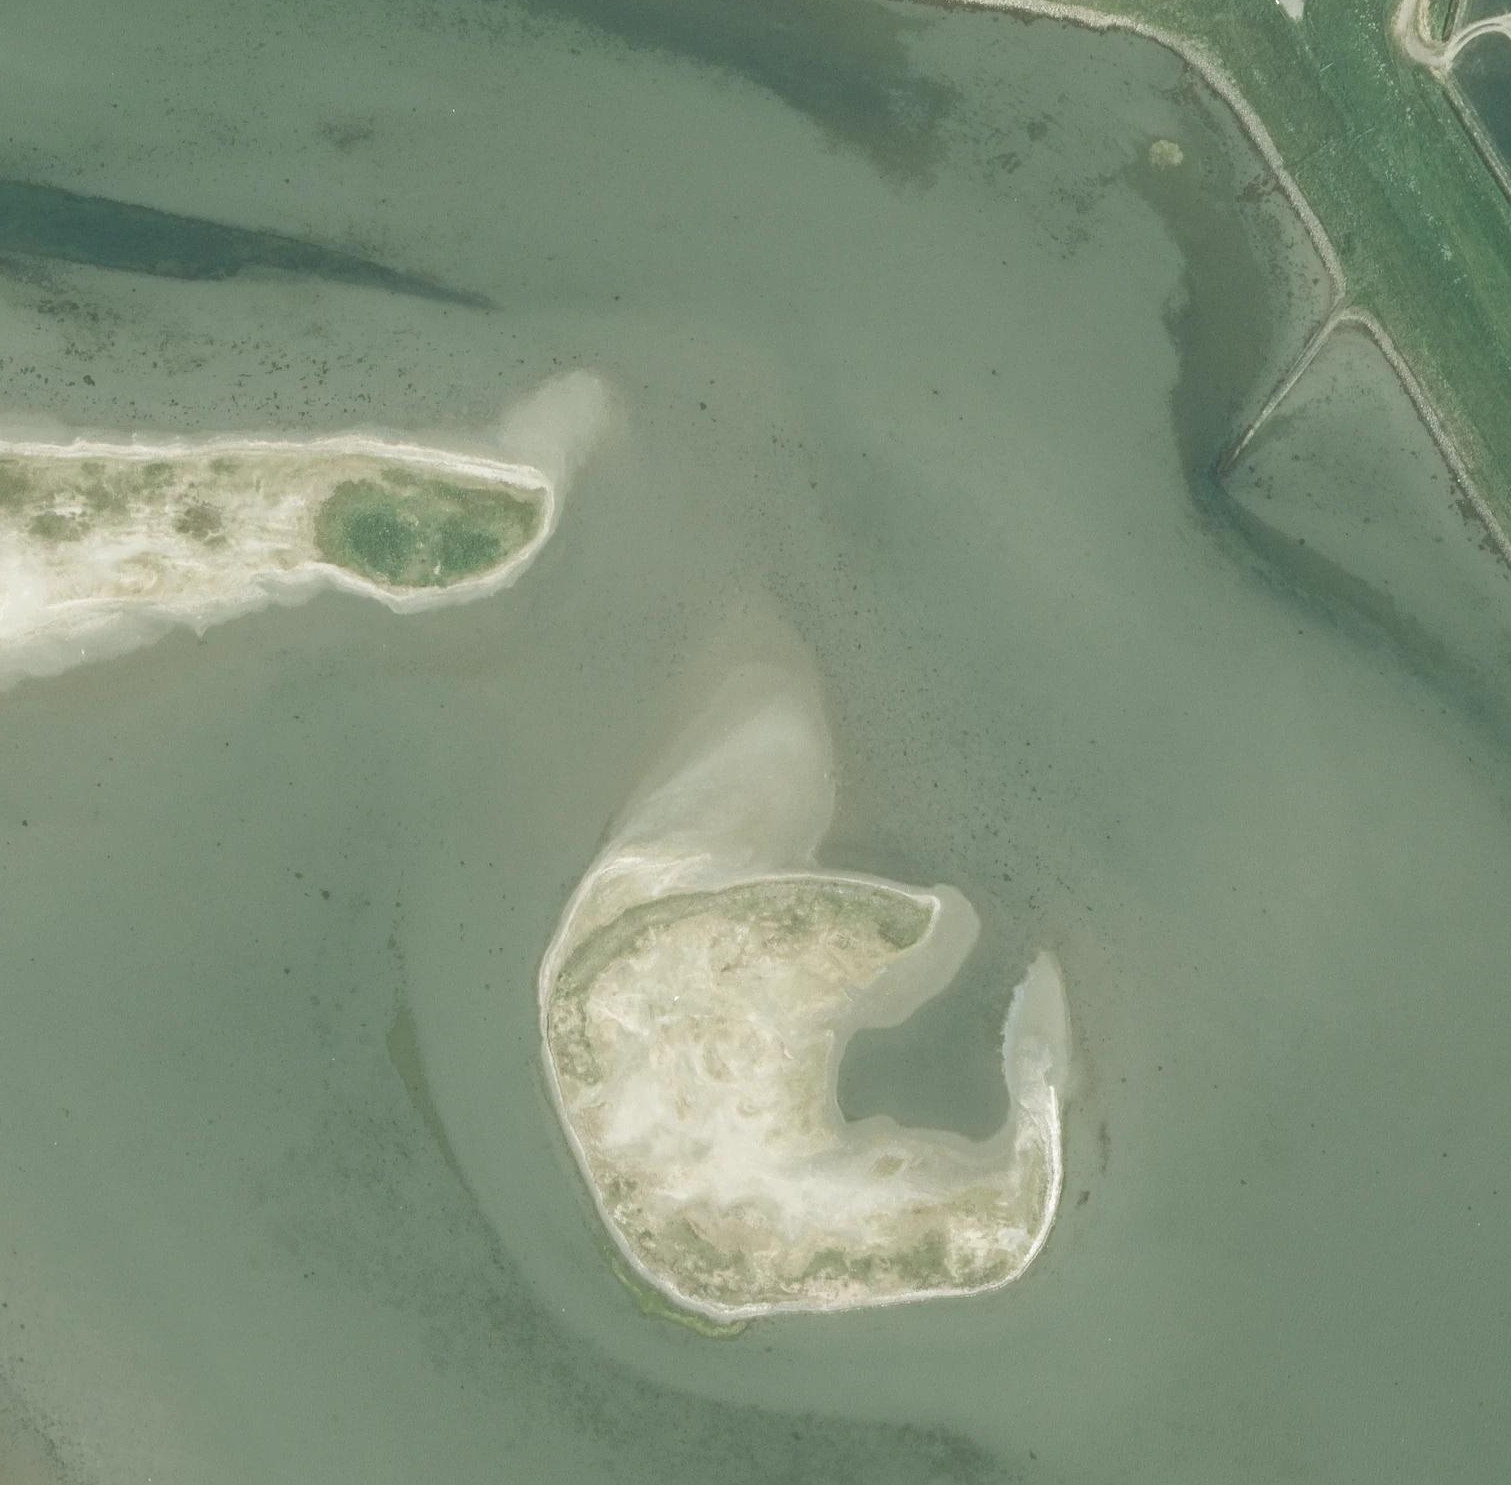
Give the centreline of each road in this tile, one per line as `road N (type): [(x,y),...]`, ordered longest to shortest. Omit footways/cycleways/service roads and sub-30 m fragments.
road 1 (track): [(1295,0),(1303,36),(1357,132),(1510,379)]

